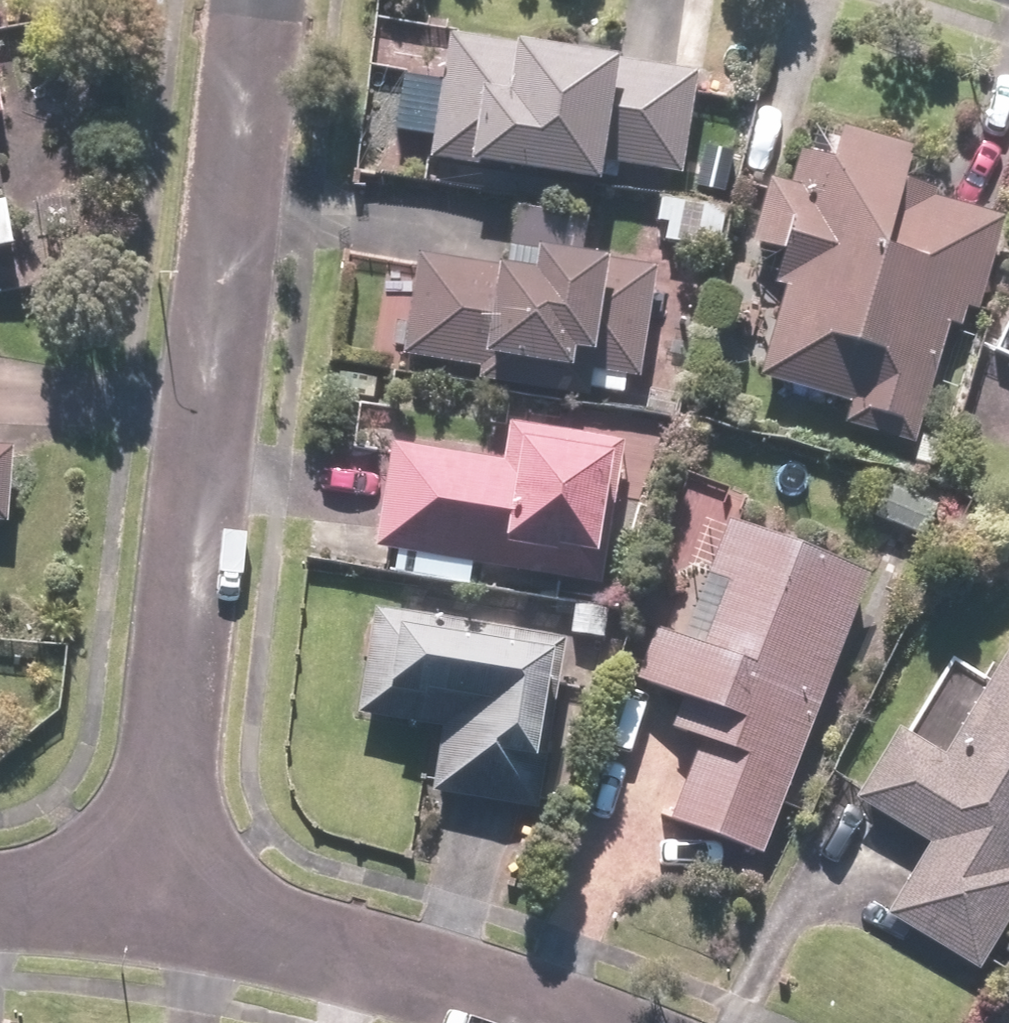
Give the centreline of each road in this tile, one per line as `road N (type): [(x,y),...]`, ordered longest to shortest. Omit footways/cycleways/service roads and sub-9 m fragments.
road 1 (residential): [(258,0),(149,901)]
road 2 (residential): [(149,901),(385,967),(531,1022)]
road 3 (residential): [(149,901),(0,896)]

